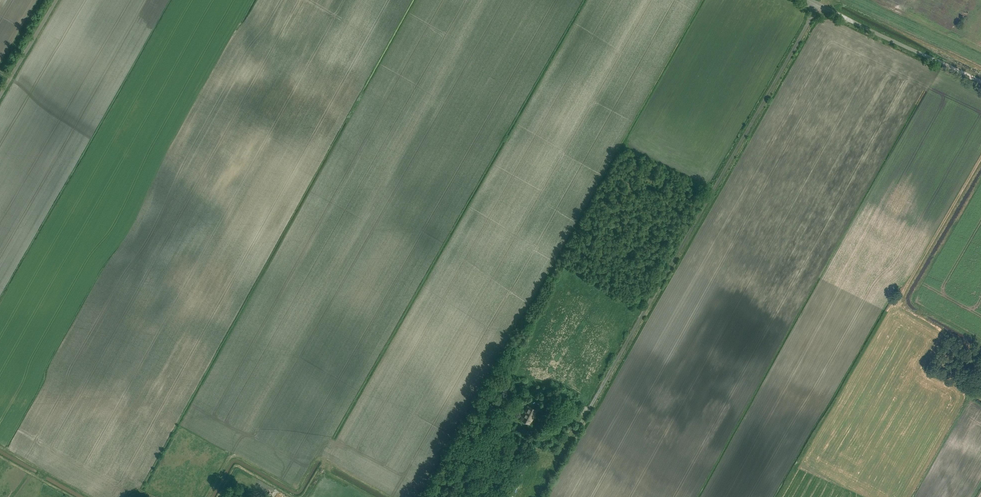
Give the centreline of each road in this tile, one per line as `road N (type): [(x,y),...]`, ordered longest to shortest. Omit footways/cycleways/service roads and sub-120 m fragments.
road 1 (unclassified): [(539,496),(819,4)]
road 2 (unclassified): [(980,82),(819,4)]

